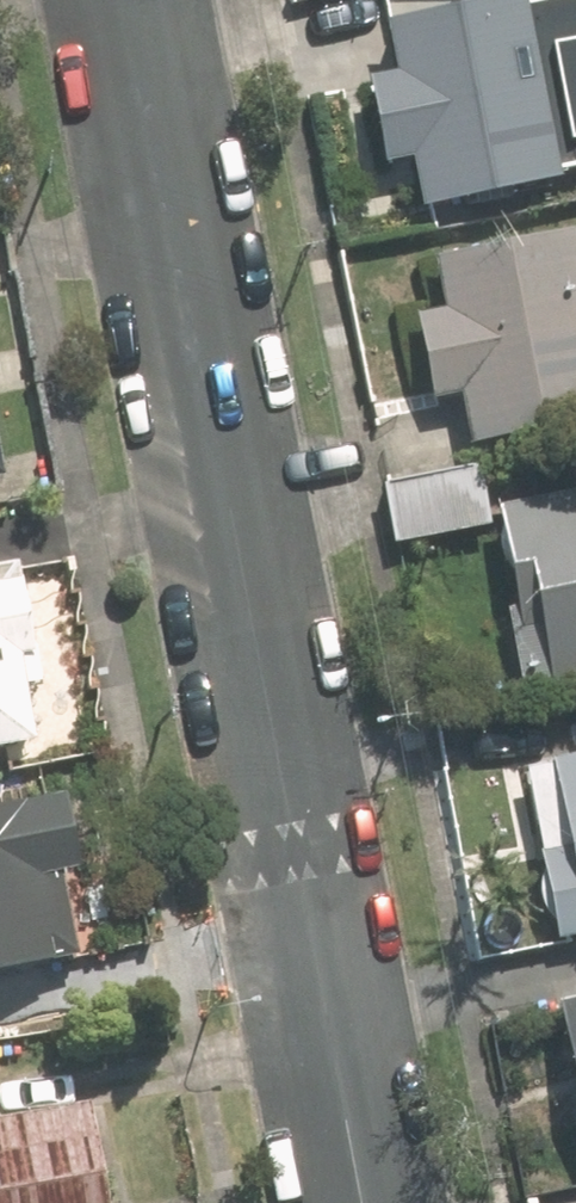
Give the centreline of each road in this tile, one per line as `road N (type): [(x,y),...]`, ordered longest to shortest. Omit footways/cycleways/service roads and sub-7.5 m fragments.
road 1 (tertiary): [(354,1202),(294,849),(124,0)]

